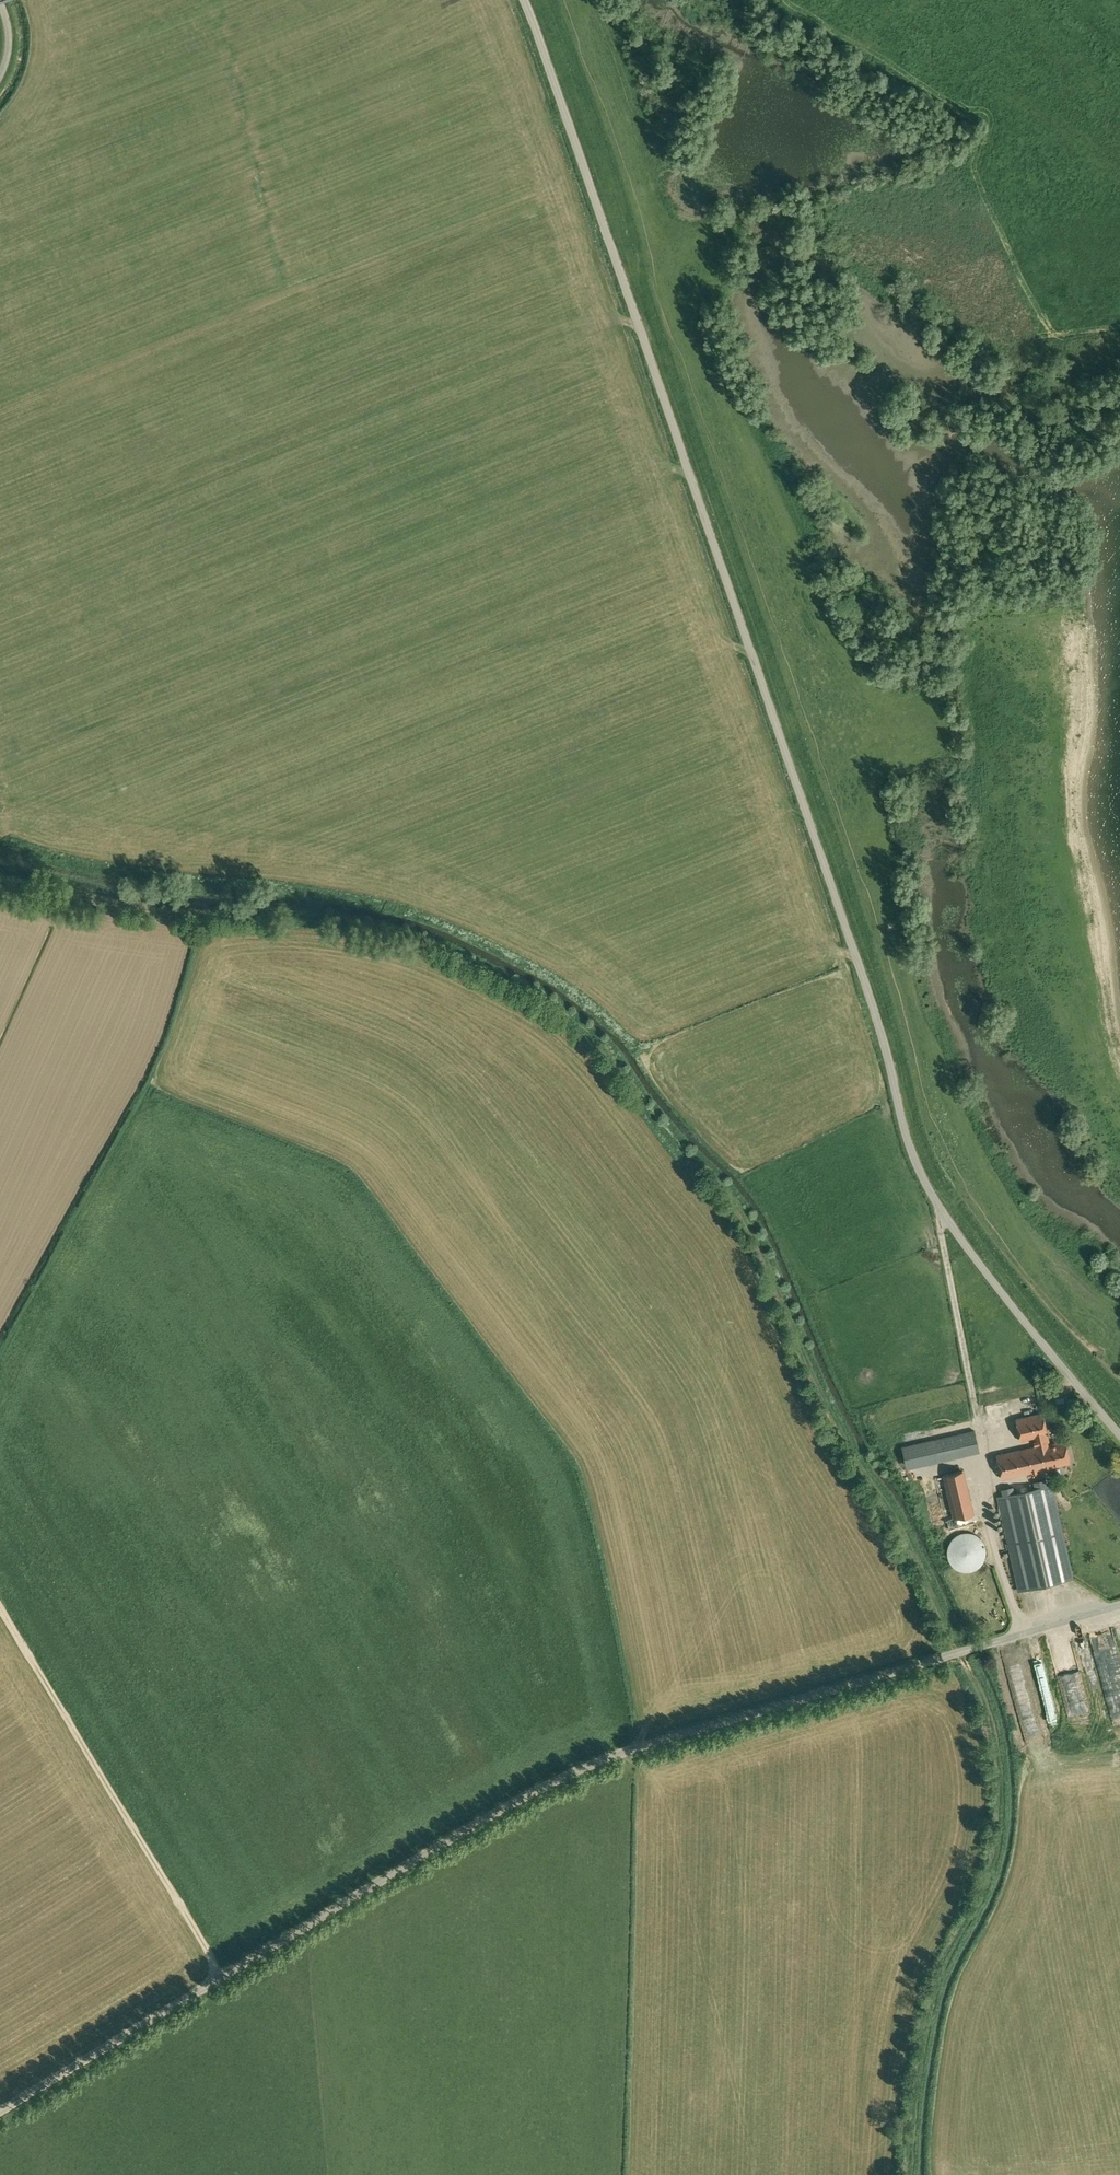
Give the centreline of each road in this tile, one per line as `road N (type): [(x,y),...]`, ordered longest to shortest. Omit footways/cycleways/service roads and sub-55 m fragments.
road 1 (unclassified): [(1119,1435),(937,1205),(906,1136),(886,1047),(523,0)]
road 2 (unclassified): [(0,2113),(566,1777),(642,1745),(1119,1606)]
road 3 (track): [(0,1609),(222,1977)]

